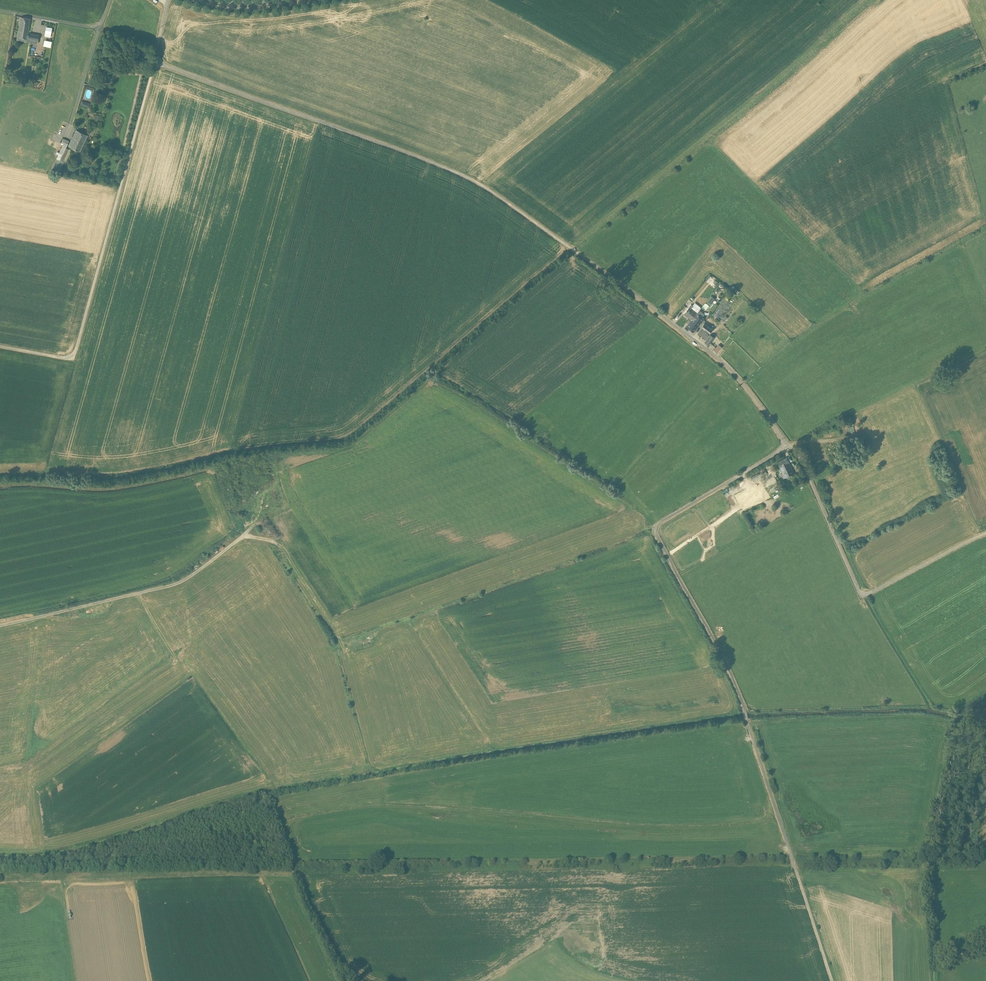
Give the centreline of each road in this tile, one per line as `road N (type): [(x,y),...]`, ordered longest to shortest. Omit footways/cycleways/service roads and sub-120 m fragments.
road 1 (unclassified): [(985,533),(859,594),(800,461),(715,355),(462,172),(155,62)]
road 2 (track): [(834,980),(738,690),(654,530),(788,445)]
road 3 (unclassified): [(155,62),(76,351),(63,357),(0,346)]
road 4 (residential): [(0,11),(88,26),(99,24),(110,0)]

